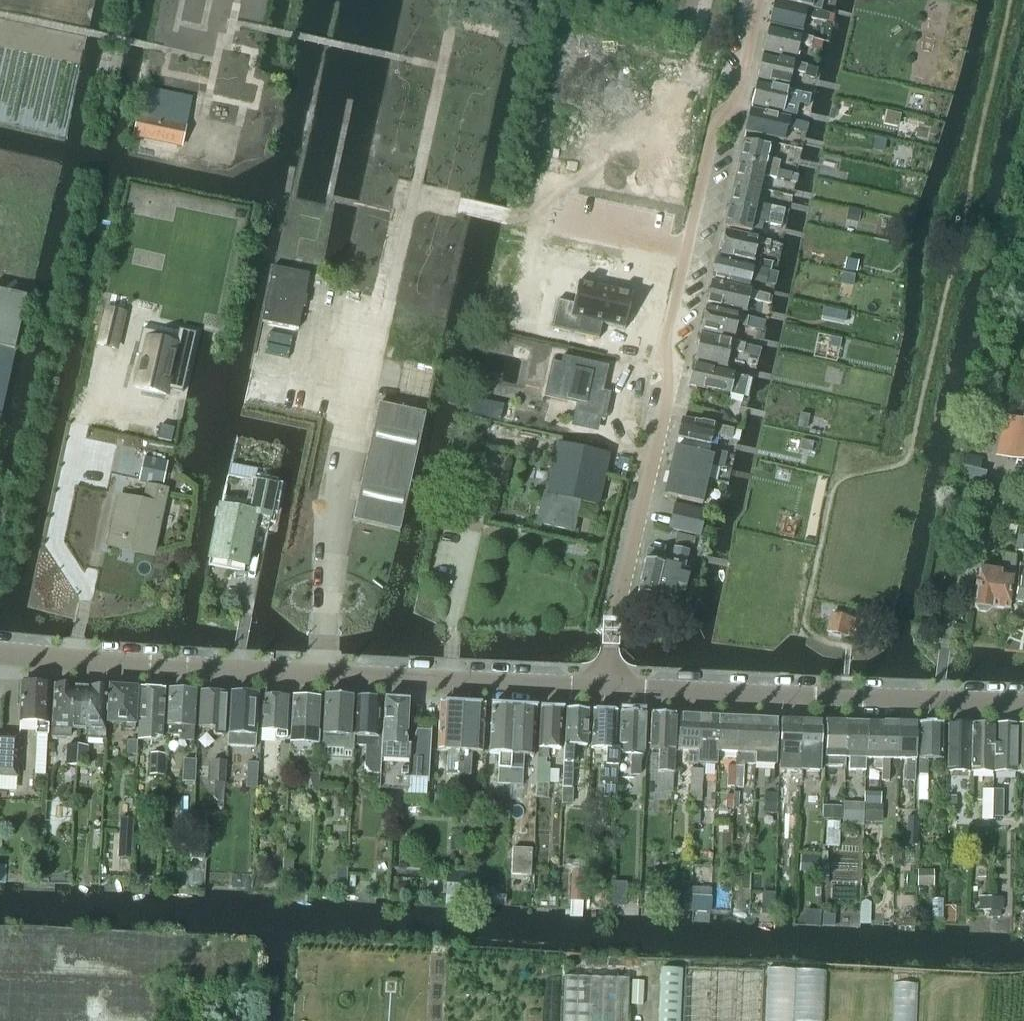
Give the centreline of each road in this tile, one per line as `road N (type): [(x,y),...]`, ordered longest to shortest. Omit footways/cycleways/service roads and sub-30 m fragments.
road 1 (residential): [(610,634),(672,371),(664,349),(745,0)]
road 2 (tertiary): [(0,654),(607,690)]
road 3 (tertiary): [(607,690),(1023,702)]

